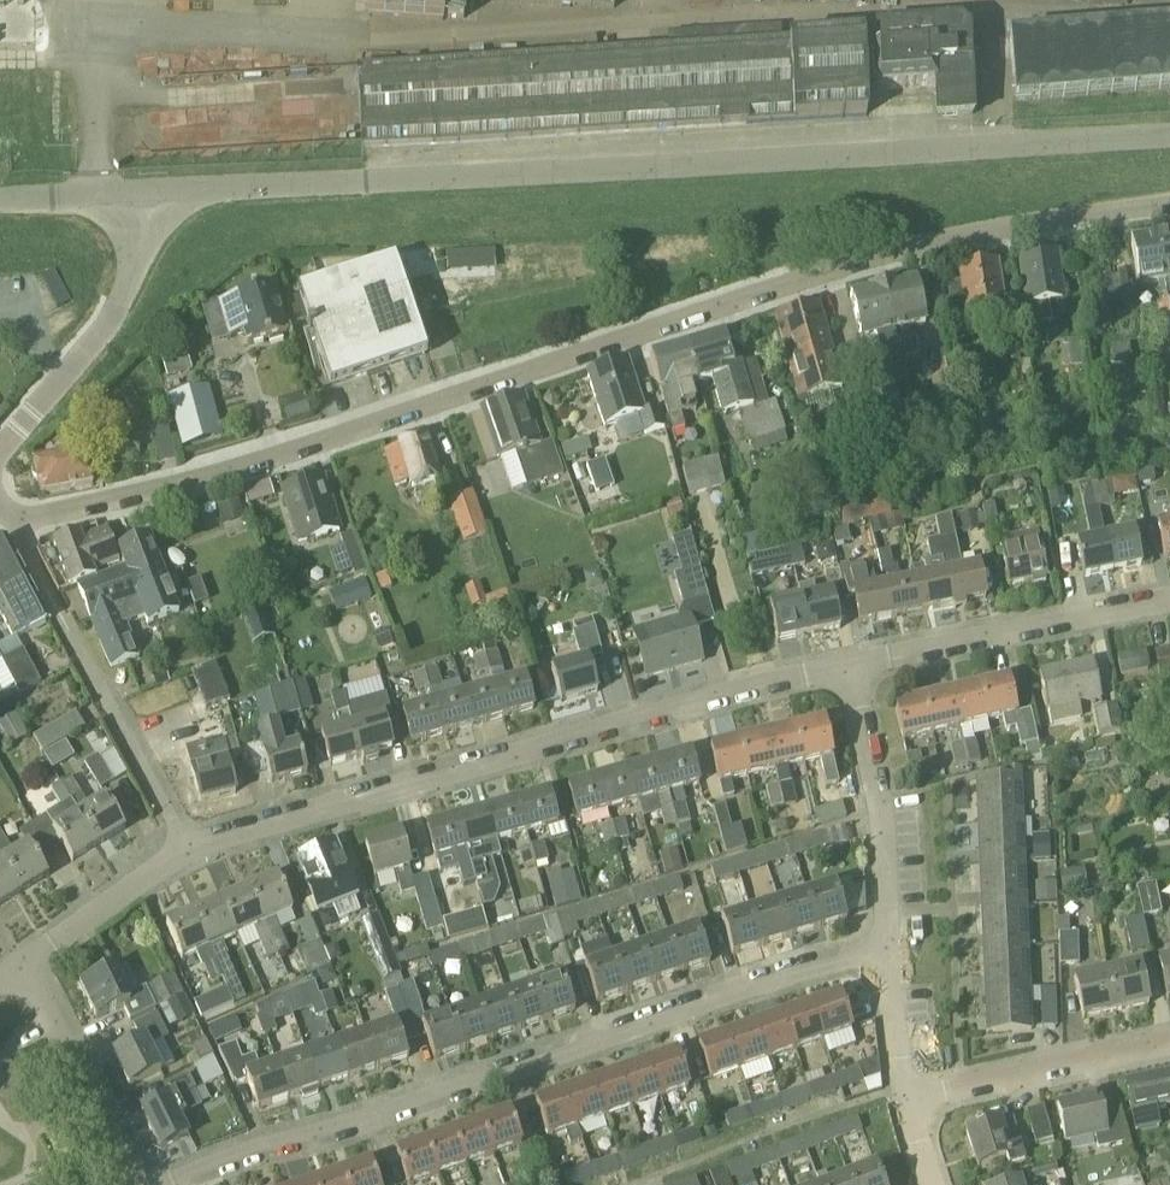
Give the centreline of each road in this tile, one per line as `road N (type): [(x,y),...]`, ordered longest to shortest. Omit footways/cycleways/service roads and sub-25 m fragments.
road 1 (residential): [(21,520),(232,470),(901,248),(1169,203)]
road 2 (unclassified): [(1169,138),(142,199)]
road 3 (residential): [(886,943),(178,1184)]
road 4 (residential): [(188,846),(845,666)]
road 5 (residential): [(21,520),(26,547),(188,846)]
road 6 (residential): [(845,666),(1169,599)]
road 7 (unclassified): [(0,449),(107,329),(145,251),(142,199)]
road 8 (residential): [(886,943),(884,811),(845,666)]
road 9 (residential): [(1169,1041),(907,1100)]
road 10 (residential): [(140,1184),(28,966)]
road 11 (residential): [(28,966),(188,846)]
road 12 (residential): [(907,1100),(886,943)]
road 13 (unclassified): [(142,199),(0,211)]

